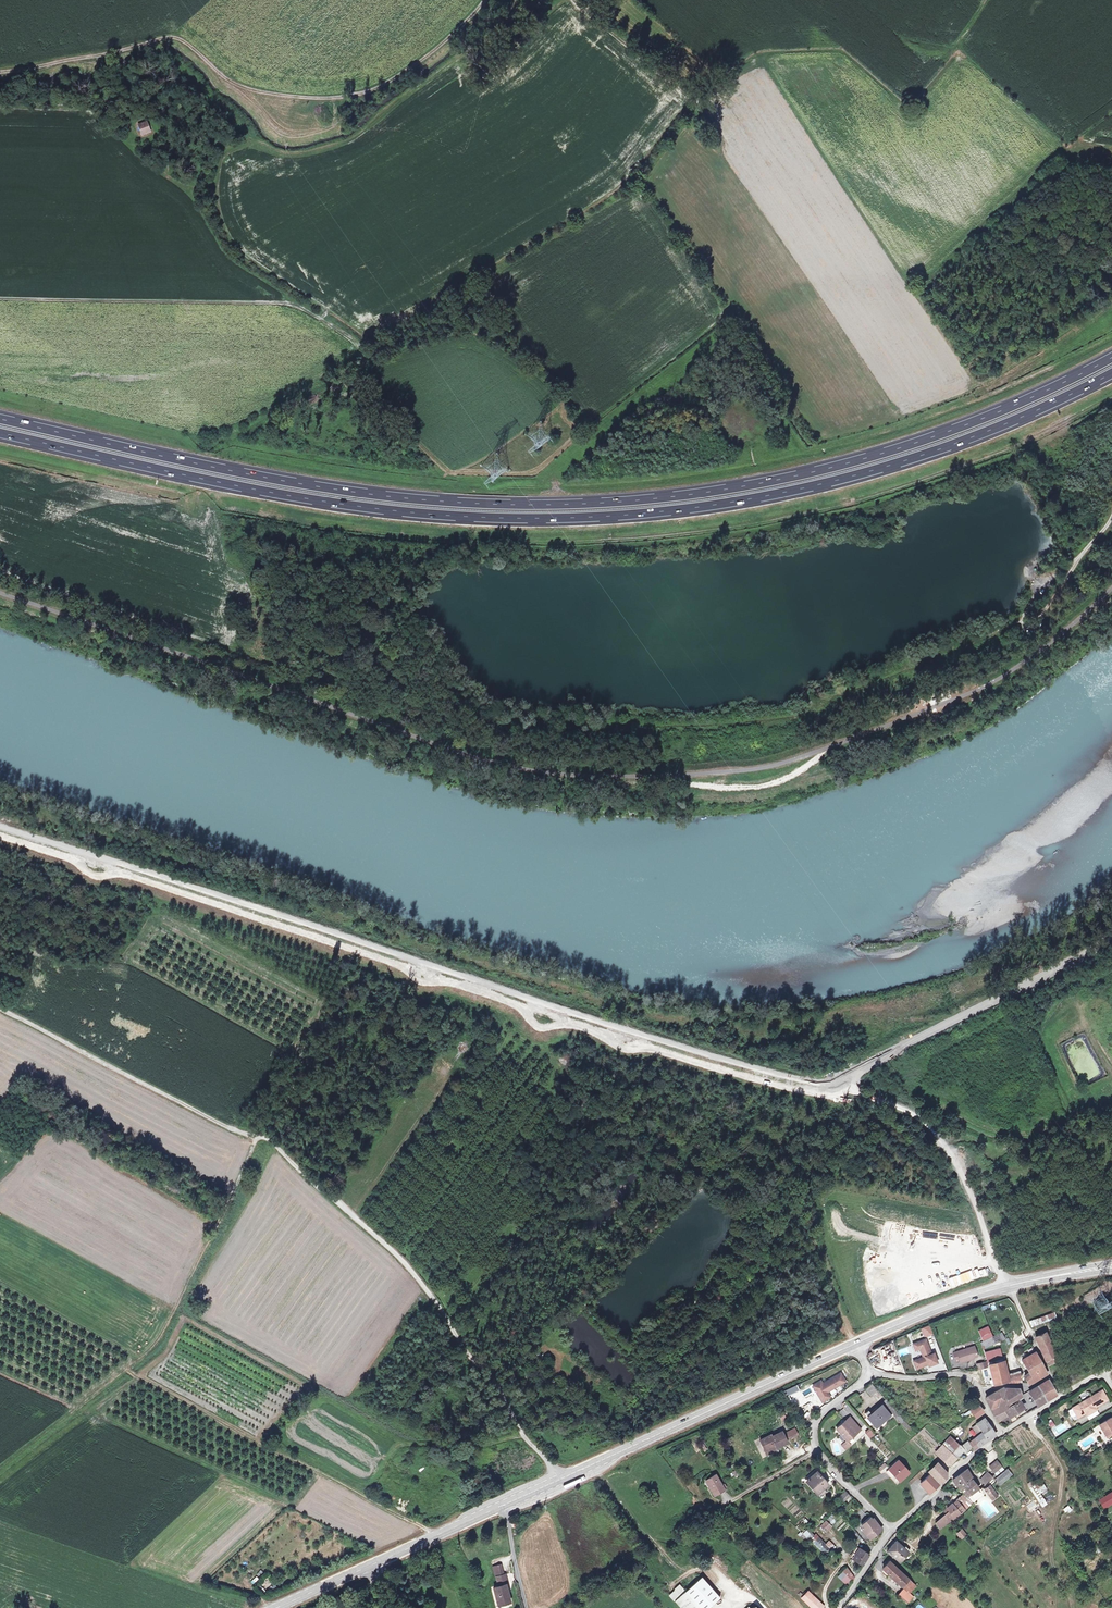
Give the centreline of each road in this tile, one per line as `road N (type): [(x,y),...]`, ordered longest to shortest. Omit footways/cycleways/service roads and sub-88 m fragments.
road 1 (track): [(0,826),(730,1062),(855,1092),(870,1063),(887,1052),(1111,935)]
road 2 (motorway): [(1111,357),(1013,405),(874,456),(724,489),(578,504),(347,491),(0,419)]
road 3 (motorway): [(0,433),(349,506),(575,519),(725,504),(883,468),(1020,419),(1111,373)]
road 4 (track): [(483,0),(381,90),(338,98),(238,86),(187,39),(161,35),(124,50),(0,71)]
road 5 (track): [(559,1479),(403,1261),(255,1138)]
road 6 (track): [(255,1138),(222,1221),(157,1345),(0,1472)]
road 7 (primary): [(502,1505),(855,1343)]
road 8 (track): [(0,1010),(255,1138)]
road 9 (unclassified): [(855,1092),(920,1118),(942,1143),(1007,1285)]
road 10 (track): [(855,1343),(816,1247),(795,1217),(751,1264),(733,1254)]
road 11 (unclassified): [(890,1530),(814,1444),(820,1417),(870,1373)]
road 12 (unclassified): [(870,1373),(967,1376),(999,1435)]
road 13 (primary): [(855,1343),(1007,1285)]
road 14 (track): [(524,1436),(484,1447),(405,1444),(393,1449),(393,1461)]
road 15 (unclassified): [(890,1530),(999,1435)]
road 16 (primary): [(381,1561),(502,1505)]
road 17 (unclassified): [(999,1435),(1104,1371)]

